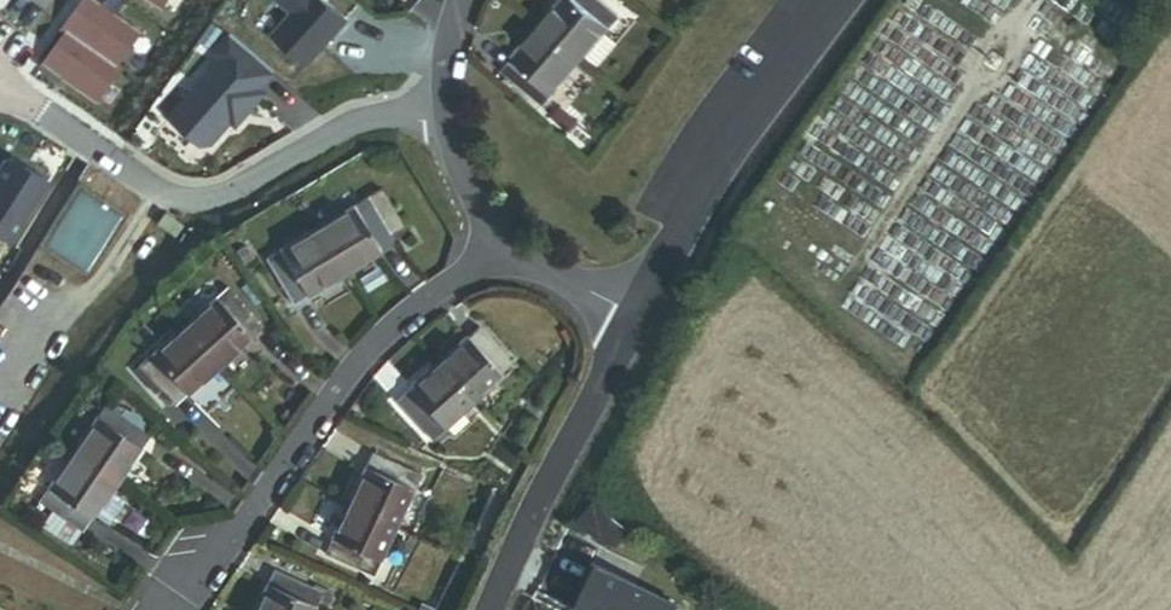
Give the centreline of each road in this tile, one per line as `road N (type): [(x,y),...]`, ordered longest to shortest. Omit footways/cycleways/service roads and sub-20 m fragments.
road 1 (residential): [(504,262),(415,300),(369,350),(248,525),(178,590),(122,607)]
road 2 (residential): [(447,107),(362,118),(217,202),(177,202),(0,76)]
road 3 (residential): [(628,307),(839,0)]
road 4 (residential): [(484,609),(628,307)]
road 5 (residential): [(504,262),(447,133),(447,107)]
road 6 (residential): [(628,307),(556,274),(504,262)]

